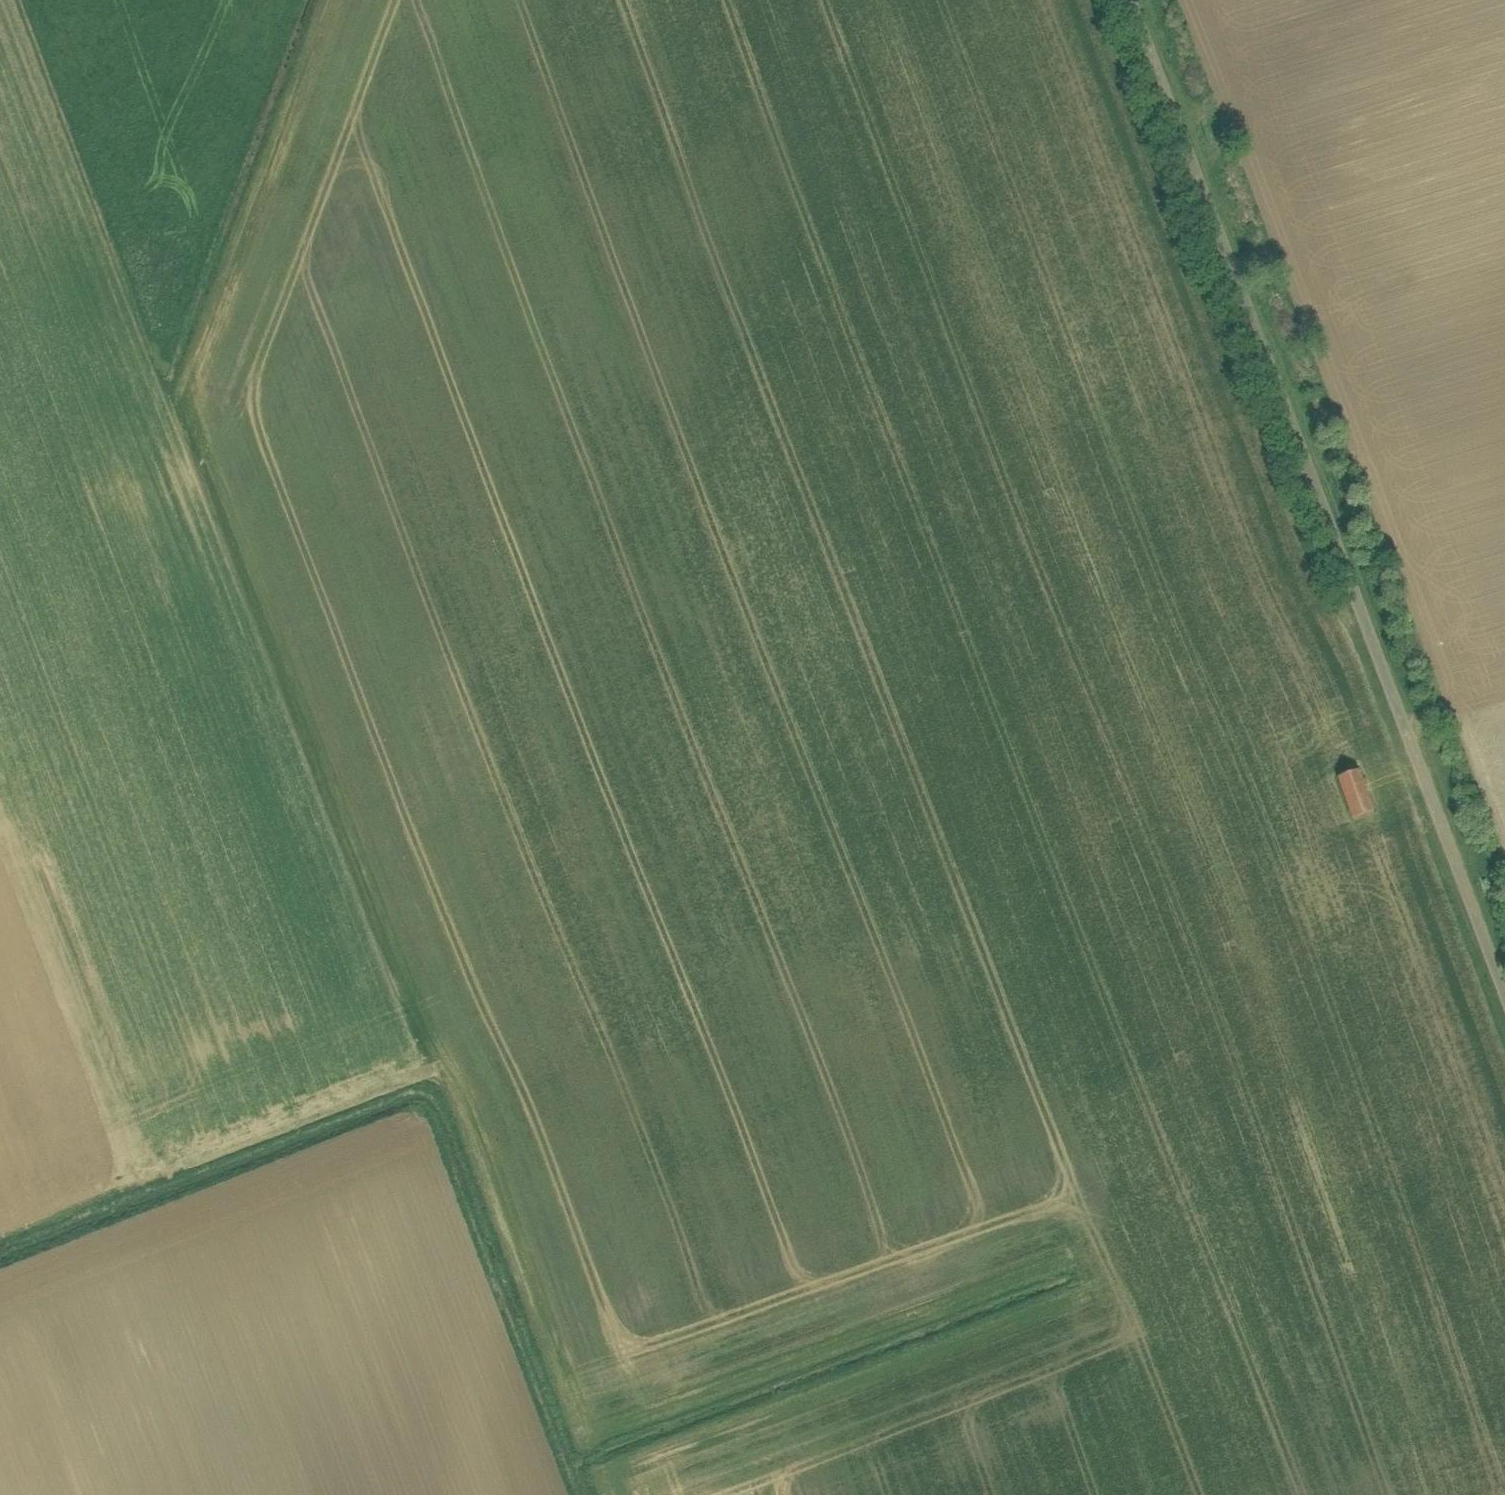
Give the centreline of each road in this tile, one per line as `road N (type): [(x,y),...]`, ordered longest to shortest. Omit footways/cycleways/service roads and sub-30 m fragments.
road 1 (residential): [(1127,0),(1504,1001)]

